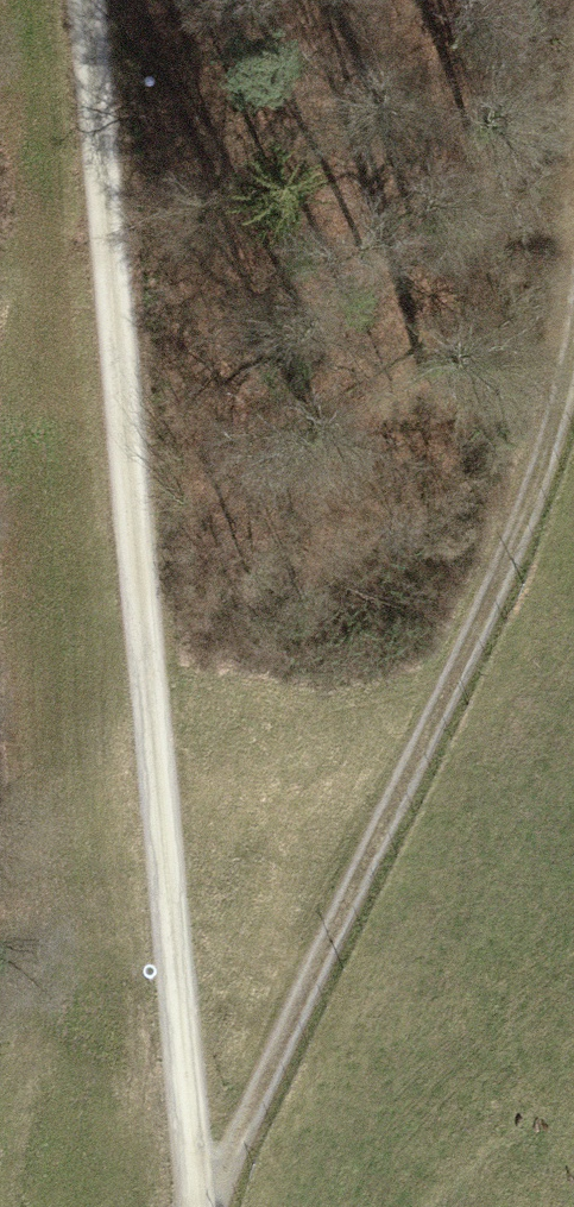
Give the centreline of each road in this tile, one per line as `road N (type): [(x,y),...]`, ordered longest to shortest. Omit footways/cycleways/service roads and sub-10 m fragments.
road 1 (track): [(83,0),(193,1206)]
road 2 (track): [(573,377),(482,613),(206,1206)]

